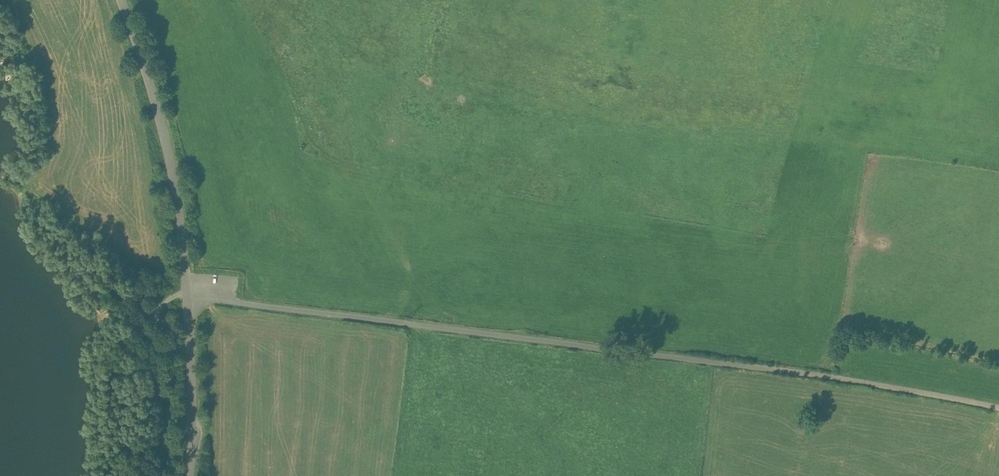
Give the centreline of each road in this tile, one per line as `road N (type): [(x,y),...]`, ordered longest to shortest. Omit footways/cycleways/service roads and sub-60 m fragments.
road 1 (track): [(998,406),(806,373),(189,291),(166,303),(157,323),(158,475)]
road 2 (unclassified): [(192,475),(194,325),(169,148),(121,0)]

